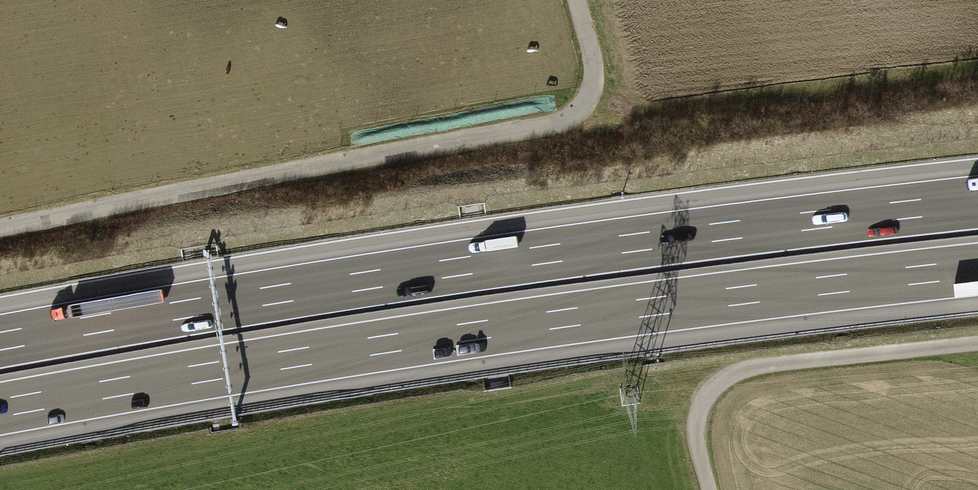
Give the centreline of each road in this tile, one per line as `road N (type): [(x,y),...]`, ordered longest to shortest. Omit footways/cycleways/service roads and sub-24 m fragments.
road 1 (motorway): [(0,409),(487,330),(977,269)]
road 2 (motorway): [(977,203),(478,264),(0,342)]
road 3 (unclassified): [(0,228),(561,122),(582,108),(594,76),(578,0)]
road 4 (unclassified): [(977,344),(774,364),(719,382),(697,420),(710,489)]

